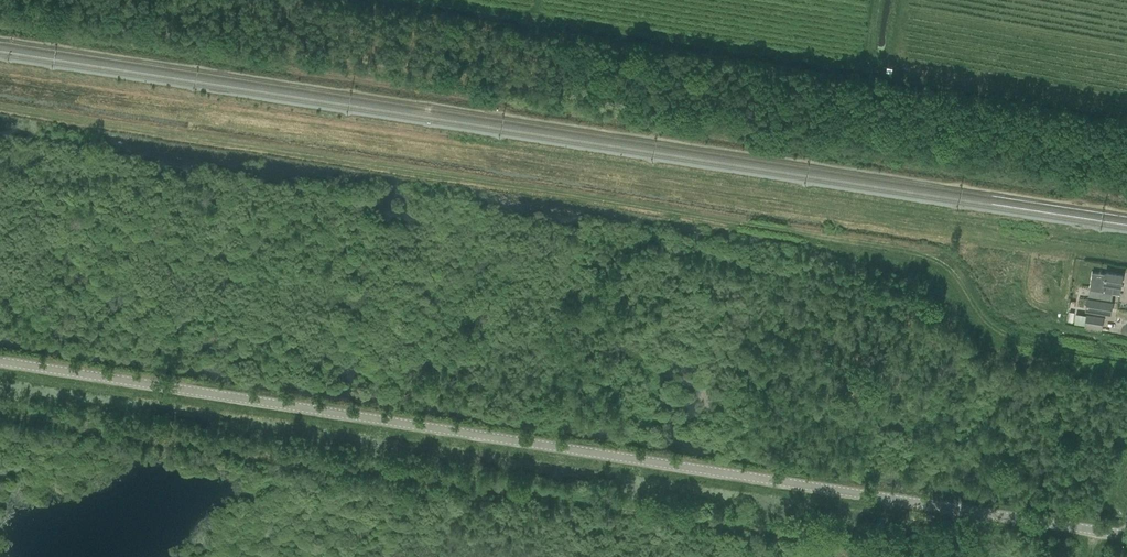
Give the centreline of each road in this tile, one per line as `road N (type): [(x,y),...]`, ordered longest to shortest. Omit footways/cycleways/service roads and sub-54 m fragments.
road 1 (track): [(0,107),(918,251),(948,263),(1010,331),(1126,357)]
road 2 (tertiary): [(1126,535),(0,361)]

